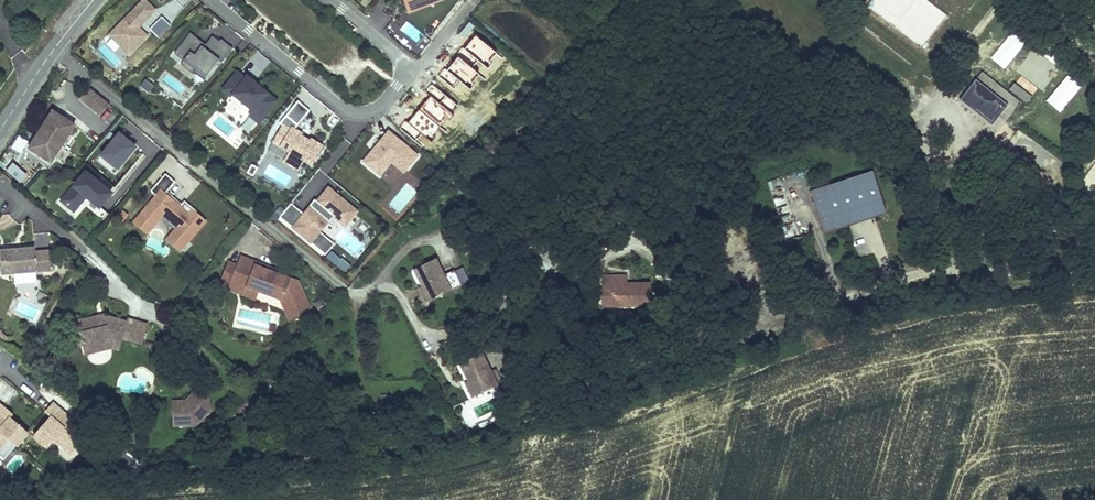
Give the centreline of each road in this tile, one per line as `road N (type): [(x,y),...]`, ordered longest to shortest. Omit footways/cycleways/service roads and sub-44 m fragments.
road 1 (residential): [(53,51),(345,289)]
road 2 (residential): [(212,0),(345,112),(374,109),(397,86),(398,59),(333,0)]

